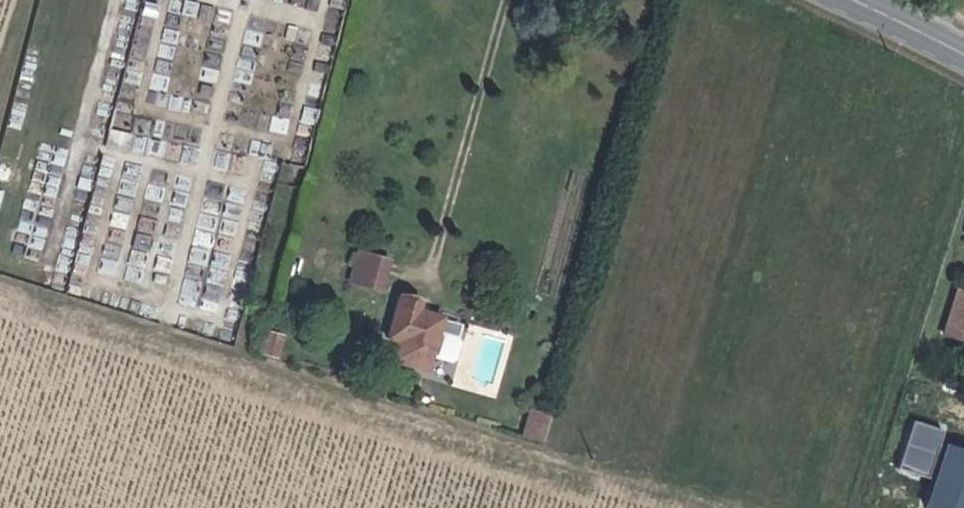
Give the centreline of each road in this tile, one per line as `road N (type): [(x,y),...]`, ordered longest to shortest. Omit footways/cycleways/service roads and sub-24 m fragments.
road 1 (primary): [(847,0),(963,53)]

